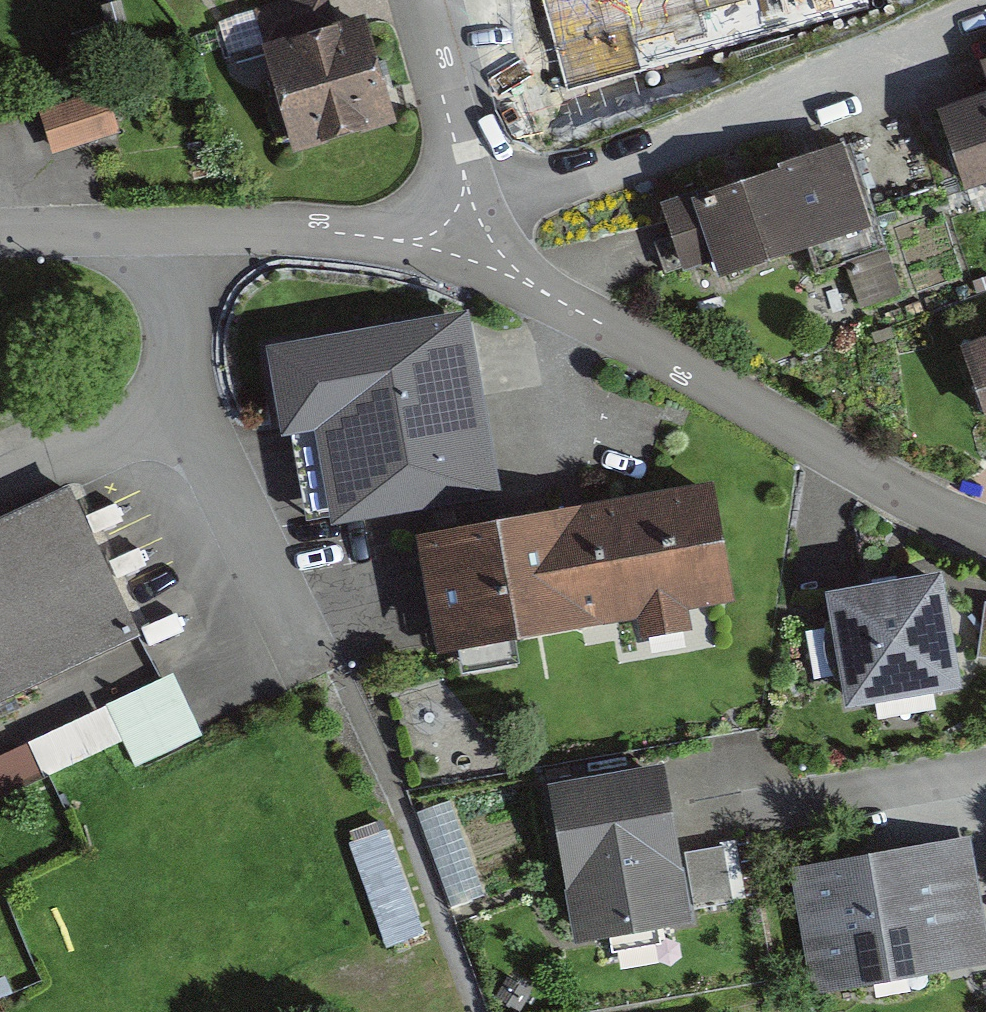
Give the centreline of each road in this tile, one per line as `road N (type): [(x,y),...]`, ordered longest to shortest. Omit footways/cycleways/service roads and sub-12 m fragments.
road 1 (residential): [(985,531),(935,517),(470,243)]
road 2 (residential): [(470,243),(511,210),(575,177),(826,84),(985,7)]
road 3 (residential): [(470,243),(330,230),(0,231)]
road 4 (residential): [(470,243),(415,0)]

